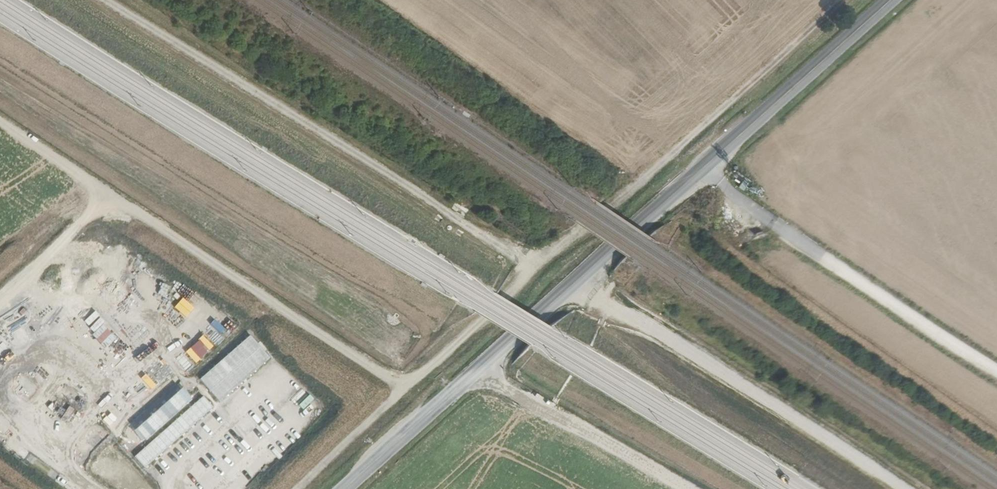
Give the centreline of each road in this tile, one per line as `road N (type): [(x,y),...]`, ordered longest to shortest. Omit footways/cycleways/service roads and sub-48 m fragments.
road 1 (track): [(849,0),(530,270),(293,488)]
road 2 (tertiary): [(346,488),(888,0)]
road 3 (track): [(530,270),(115,0)]
road 4 (track): [(402,389),(0,116)]
road 5 (track): [(576,282),(899,488)]
road 6 (track): [(706,165),(735,196),(996,368)]
road 7 (track): [(679,488),(478,371)]

